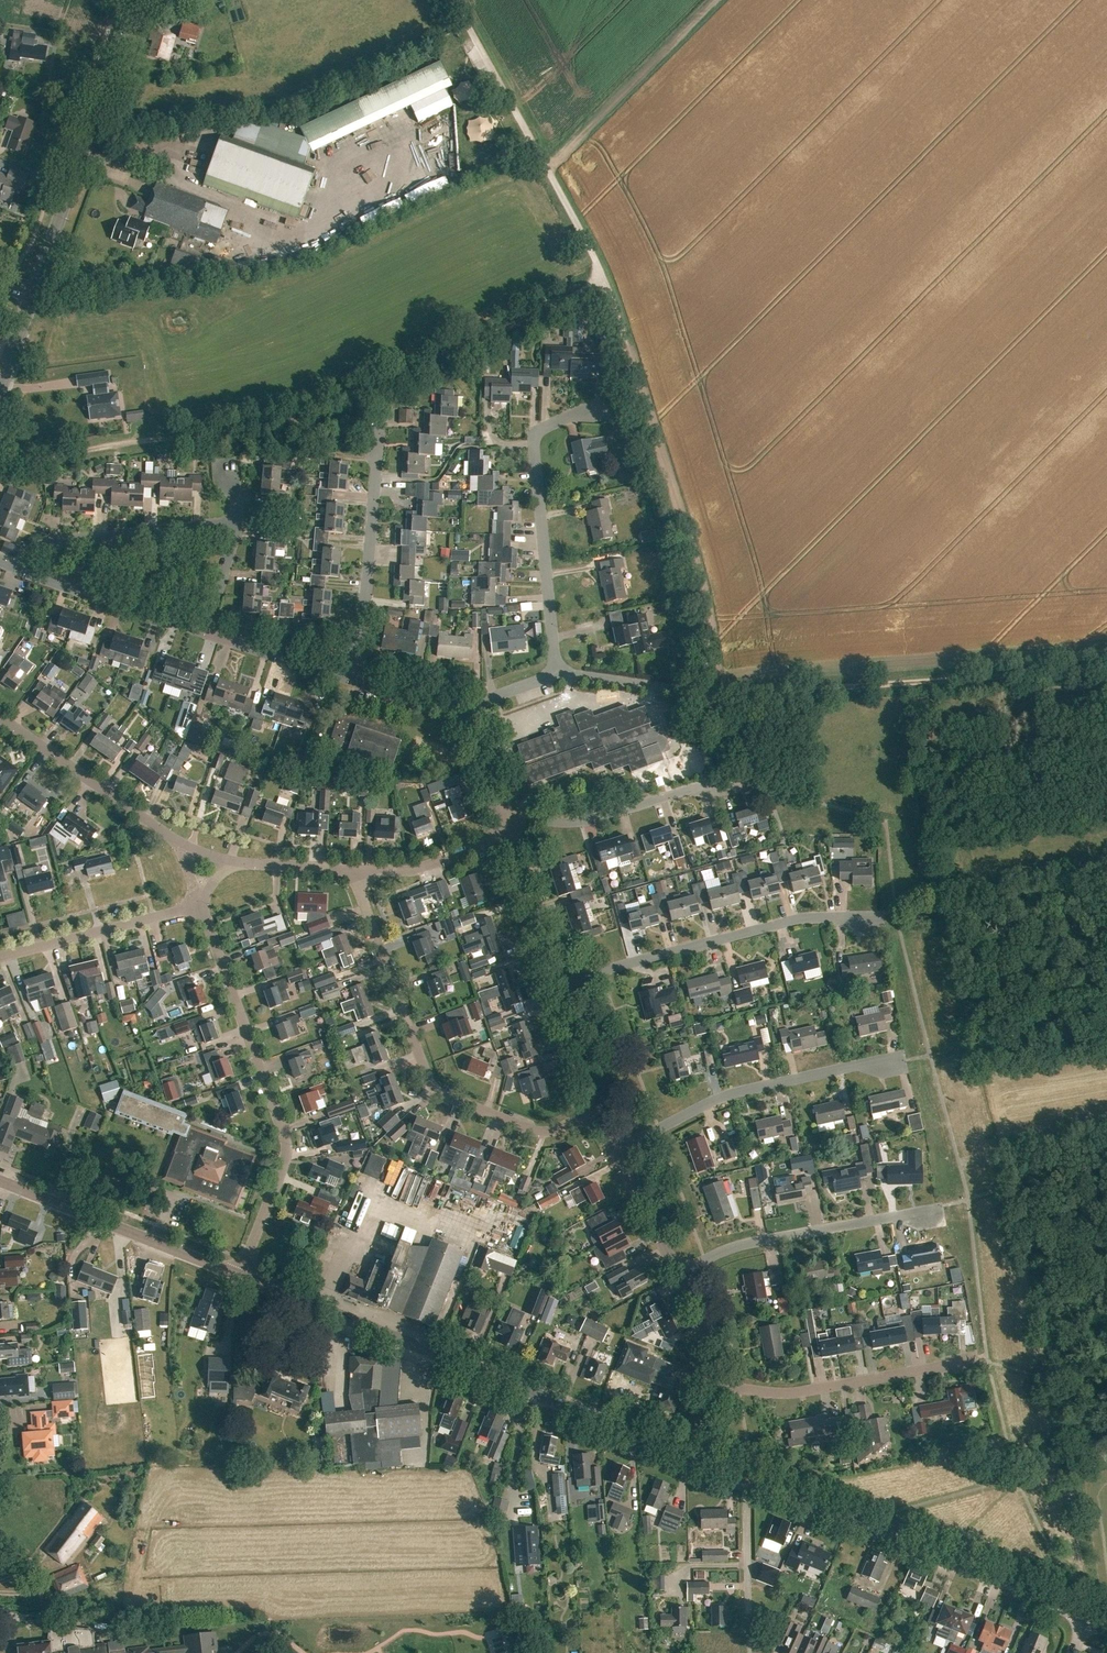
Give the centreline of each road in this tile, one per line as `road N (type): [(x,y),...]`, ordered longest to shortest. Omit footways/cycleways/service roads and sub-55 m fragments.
road 1 (track): [(0,464),(312,411),(605,281)]
road 2 (tertiary): [(682,1451),(238,1276)]
road 3 (track): [(605,281),(697,569),(709,618),(711,692)]
road 4 (residential): [(594,1111),(556,1128),(529,1129),(438,1092),(426,1079),(364,905),(360,869)]
road 5 (residential): [(238,1276),(281,1173),(283,1131),(195,905)]
road 6 (track): [(711,692),(1106,668)]
road 7 (tertiary): [(1085,1615),(752,1482)]
road 8 (residential): [(553,986),(799,918),(878,916)]
road 9 (tertiary): [(30,296),(134,0)]
road 10 (residential): [(556,673),(534,444),(543,429),(602,403)]
road 11 (residential): [(616,1153),(725,1094),(898,1060)]
road 12 (residential): [(236,862),(174,839),(0,717)]
road 13 (residential): [(677,1272),(740,1245),(931,1210)]
road 14 (residential): [(711,1383),(783,1394),(967,1362)]
road 15 (residential): [(348,679),(365,604),(381,423)]
road 16 (tertiary): [(238,1276),(0,1181)]
road 17 (track): [(715,0),(547,168)]
road 18 (residential): [(495,815),(587,820),(724,779)]
road 19 (residential): [(24,571),(41,543),(237,527)]
road 20 (residential): [(0,957),(195,905)]
road 21 (track): [(452,0),(547,168)]
road 22 (unclassified): [(24,571),(205,633)]
road 23 (unclassified): [(556,673),(711,692)]
road 24 (unclassified): [(553,986),(503,839)]
road 25 (unclassified): [(205,633),(348,679)]
road 26 (residential): [(360,869),(409,872),(503,839)]
road 27 (unclassified): [(677,1272),(616,1153)]
road 28 (residential): [(747,1614),(752,1482)]
road 29 (unclassified): [(594,1111),(553,986)]
road 30 (track): [(547,168),(605,281)]
road 31 (residential): [(360,869),(236,862)]
road 32 (unclassified): [(711,1383),(714,1345),(677,1272)]

